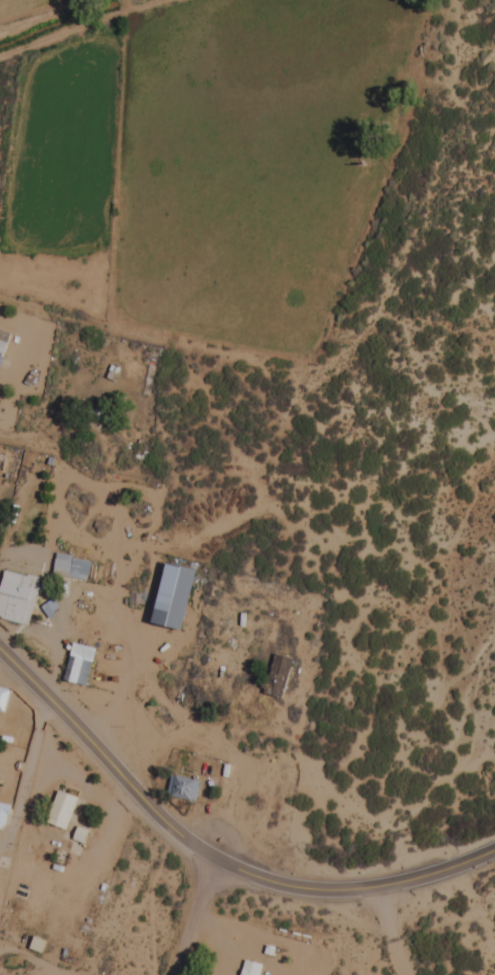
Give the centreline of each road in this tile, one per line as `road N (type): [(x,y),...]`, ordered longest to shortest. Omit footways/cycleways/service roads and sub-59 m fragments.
road 1 (secondary): [(494,850),(381,886),(328,890),(259,878),(181,834),(0,653)]
road 2 (residential): [(0,293),(151,337)]
road 3 (residential): [(219,860),(173,974)]

